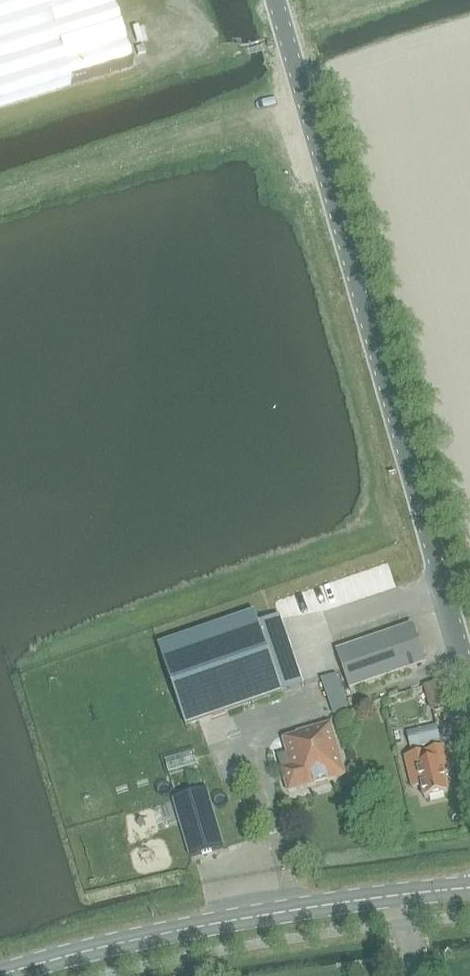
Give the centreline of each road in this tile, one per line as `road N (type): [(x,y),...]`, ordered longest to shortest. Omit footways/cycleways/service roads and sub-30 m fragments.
road 1 (unclassified): [(469,690),(276,0)]
road 2 (tertiary): [(469,887),(230,921),(0,975)]
road 3 (track): [(303,104),(0,199)]

